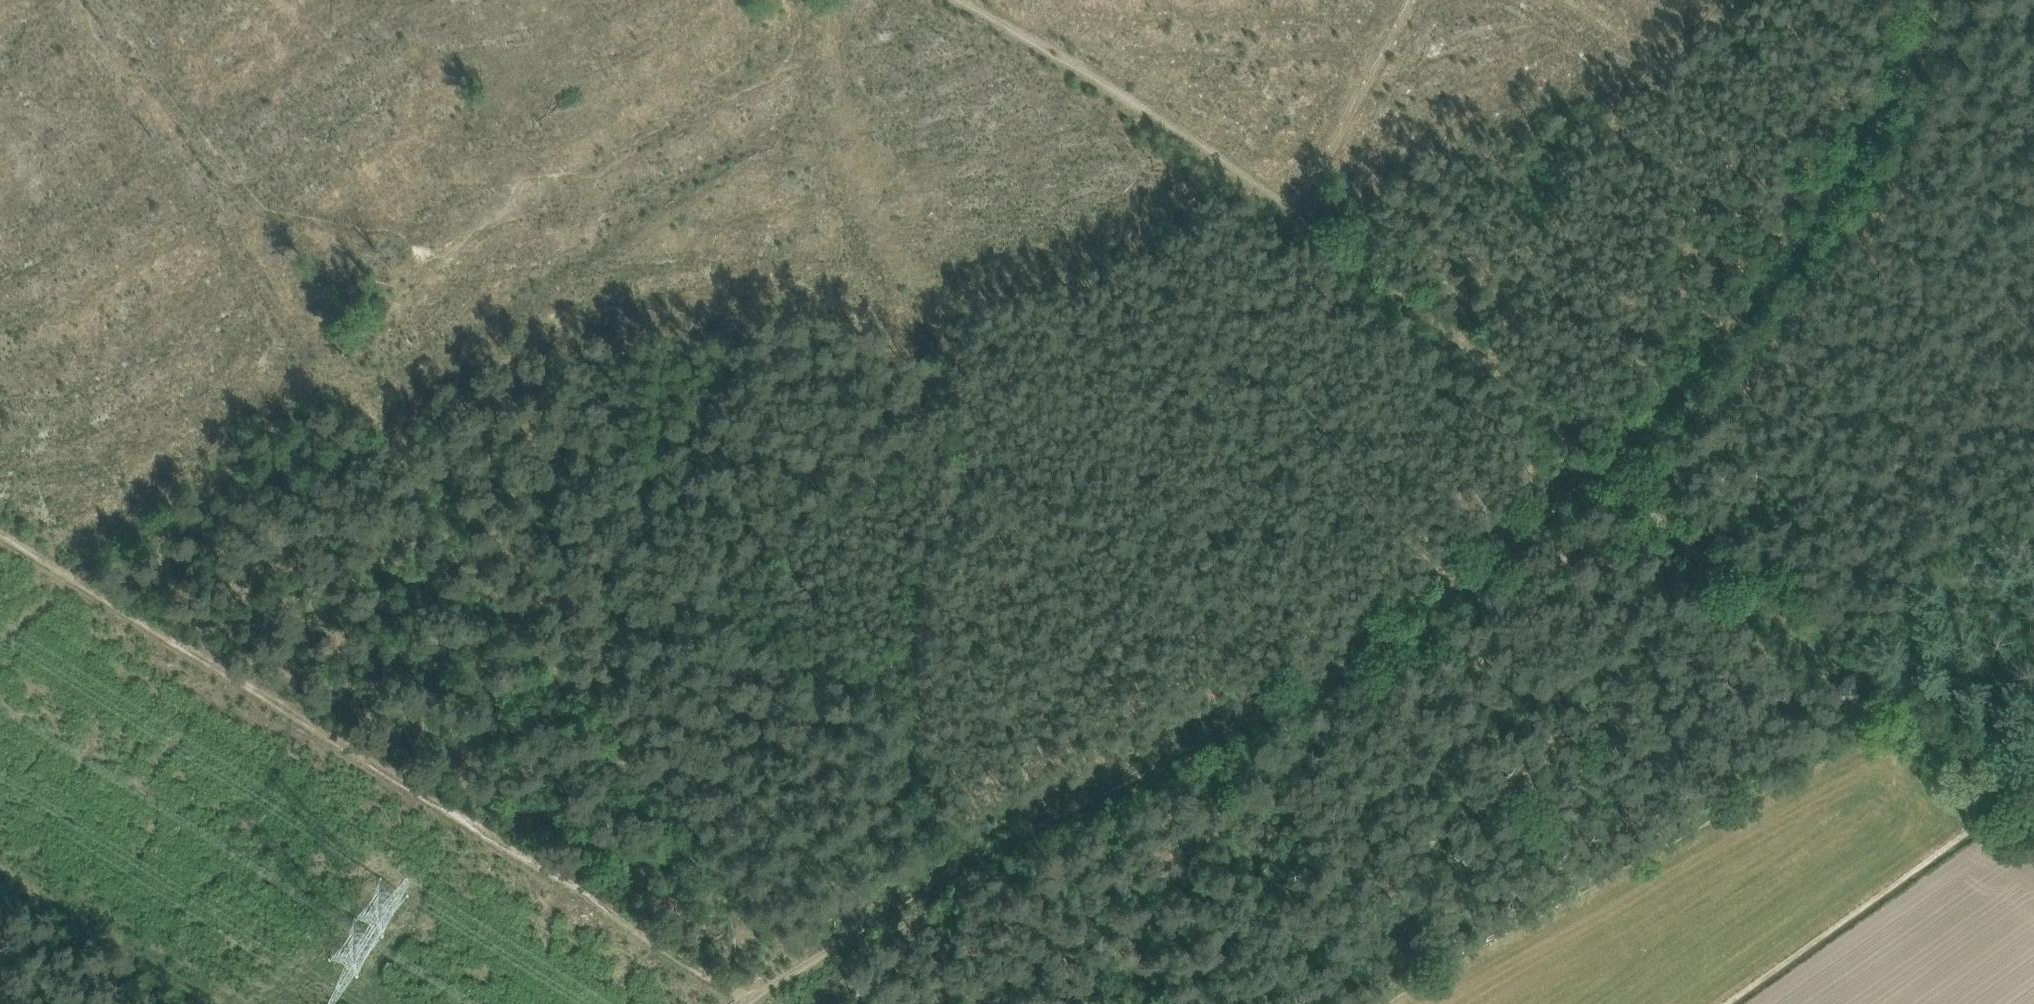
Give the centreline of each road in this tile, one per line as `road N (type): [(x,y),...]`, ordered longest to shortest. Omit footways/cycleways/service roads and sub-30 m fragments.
road 1 (track): [(2033,817),(1814,658),(1585,436)]
road 2 (track): [(1585,436),(1720,323),(1868,149),(1945,0)]

